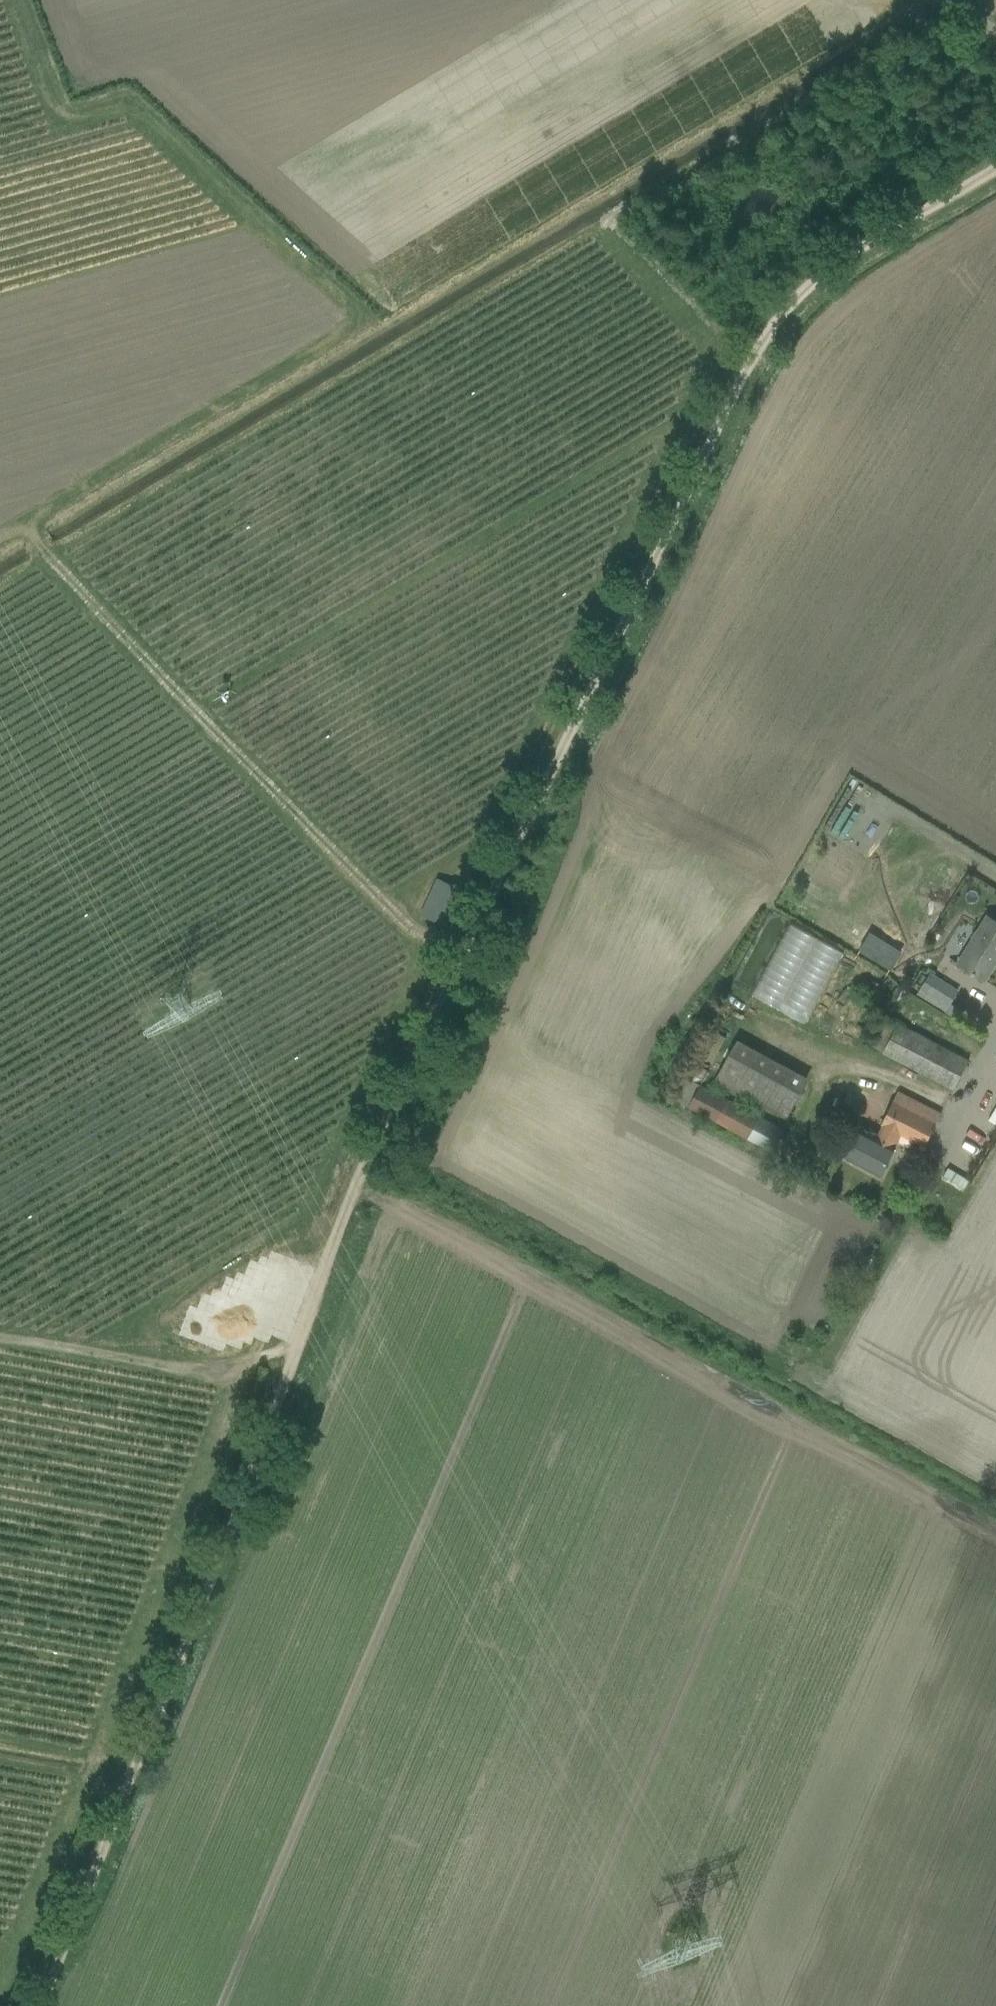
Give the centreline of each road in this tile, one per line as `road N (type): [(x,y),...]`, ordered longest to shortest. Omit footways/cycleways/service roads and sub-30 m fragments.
road 1 (track): [(47,2005),(273,1441),(377,1152),(730,425),(816,286),(995,170)]

